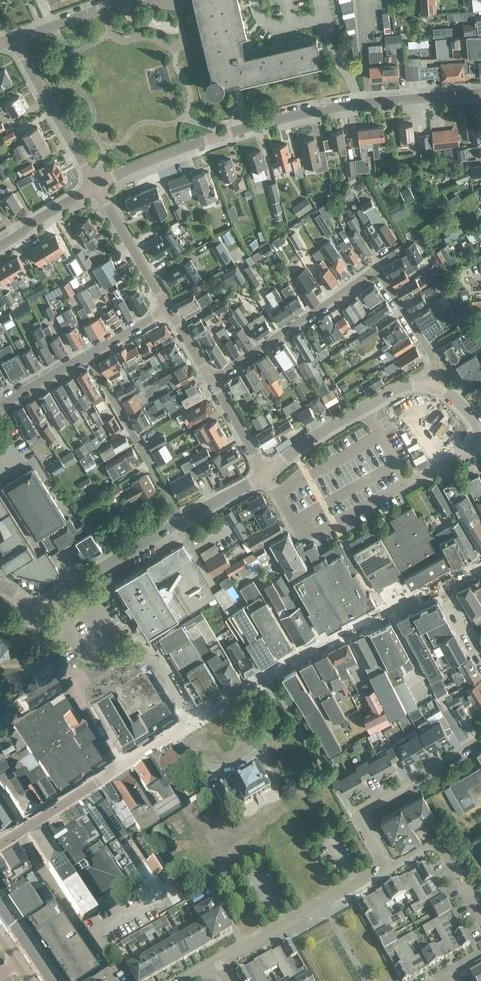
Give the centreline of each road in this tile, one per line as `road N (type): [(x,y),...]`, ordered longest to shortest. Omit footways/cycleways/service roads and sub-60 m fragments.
road 1 (residential): [(96,185),(264,122),(480,92)]
road 2 (residential): [(211,379),(370,273),(429,350),(431,385)]
road 3 (residential): [(192,722),(294,658),(441,586)]
road 4 (residential): [(266,473),(300,530),(315,533),(471,446),(479,431)]
road 5 (residential): [(386,868),(358,811),(480,740)]
road 6 (residential): [(218,963),(386,868)]
road 7 (residential): [(181,521),(85,356)]
road 8 (residential): [(266,473),(398,387),(431,385)]
road 9 (residential): [(34,611),(181,521)]
road 10 (residential): [(96,185),(13,41)]
road 11 (residential): [(192,722),(160,670),(141,657),(119,659),(72,686)]
road 12 (residential): [(480,920),(436,841),(386,868)]
road 13 (residential): [(96,185),(167,310)]
road 14 (residential): [(0,844),(118,769)]

